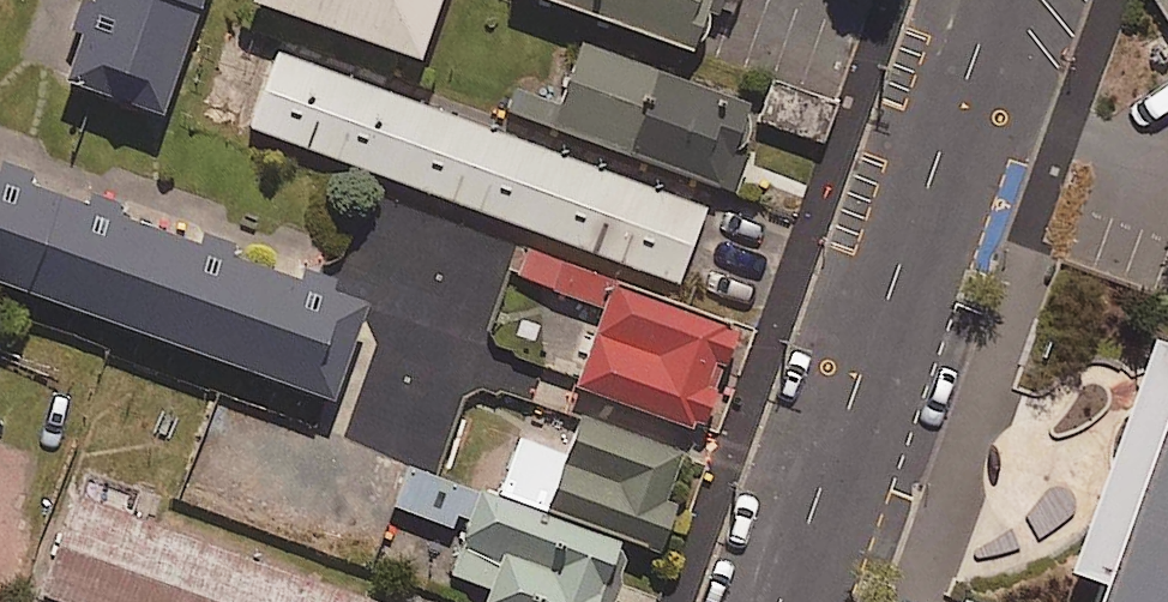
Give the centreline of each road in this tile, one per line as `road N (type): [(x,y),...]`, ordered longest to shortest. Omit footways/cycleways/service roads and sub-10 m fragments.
road 1 (tertiary): [(778,601),(993,0)]

